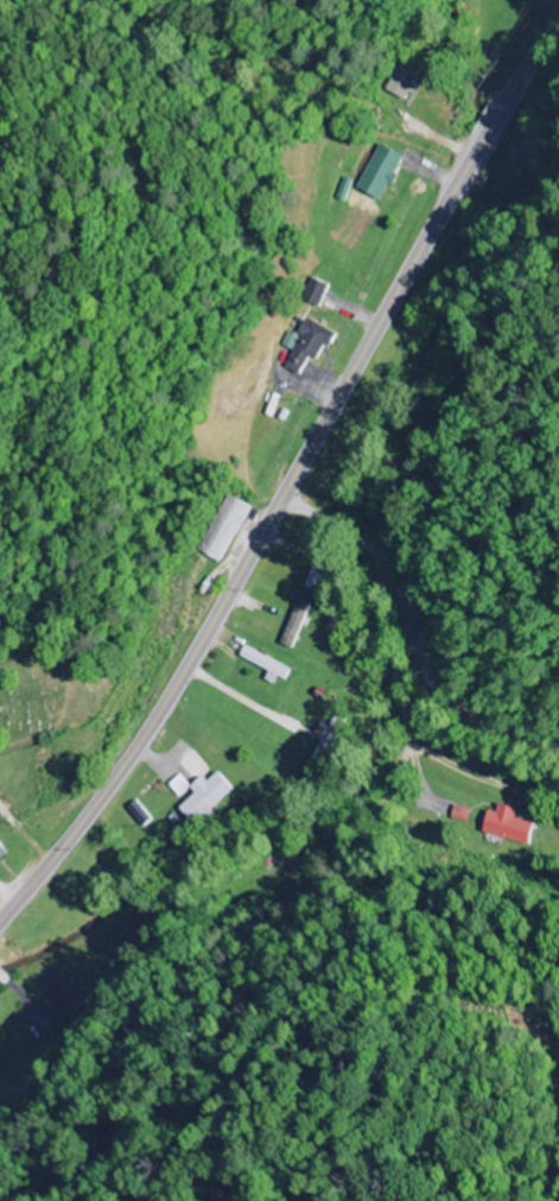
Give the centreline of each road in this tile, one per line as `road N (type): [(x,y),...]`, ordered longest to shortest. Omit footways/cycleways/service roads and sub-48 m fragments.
road 1 (secondary): [(0,921),(164,702),(558,11)]
road 2 (residential): [(282,497),(381,558),(427,666),(455,701),(558,746)]

